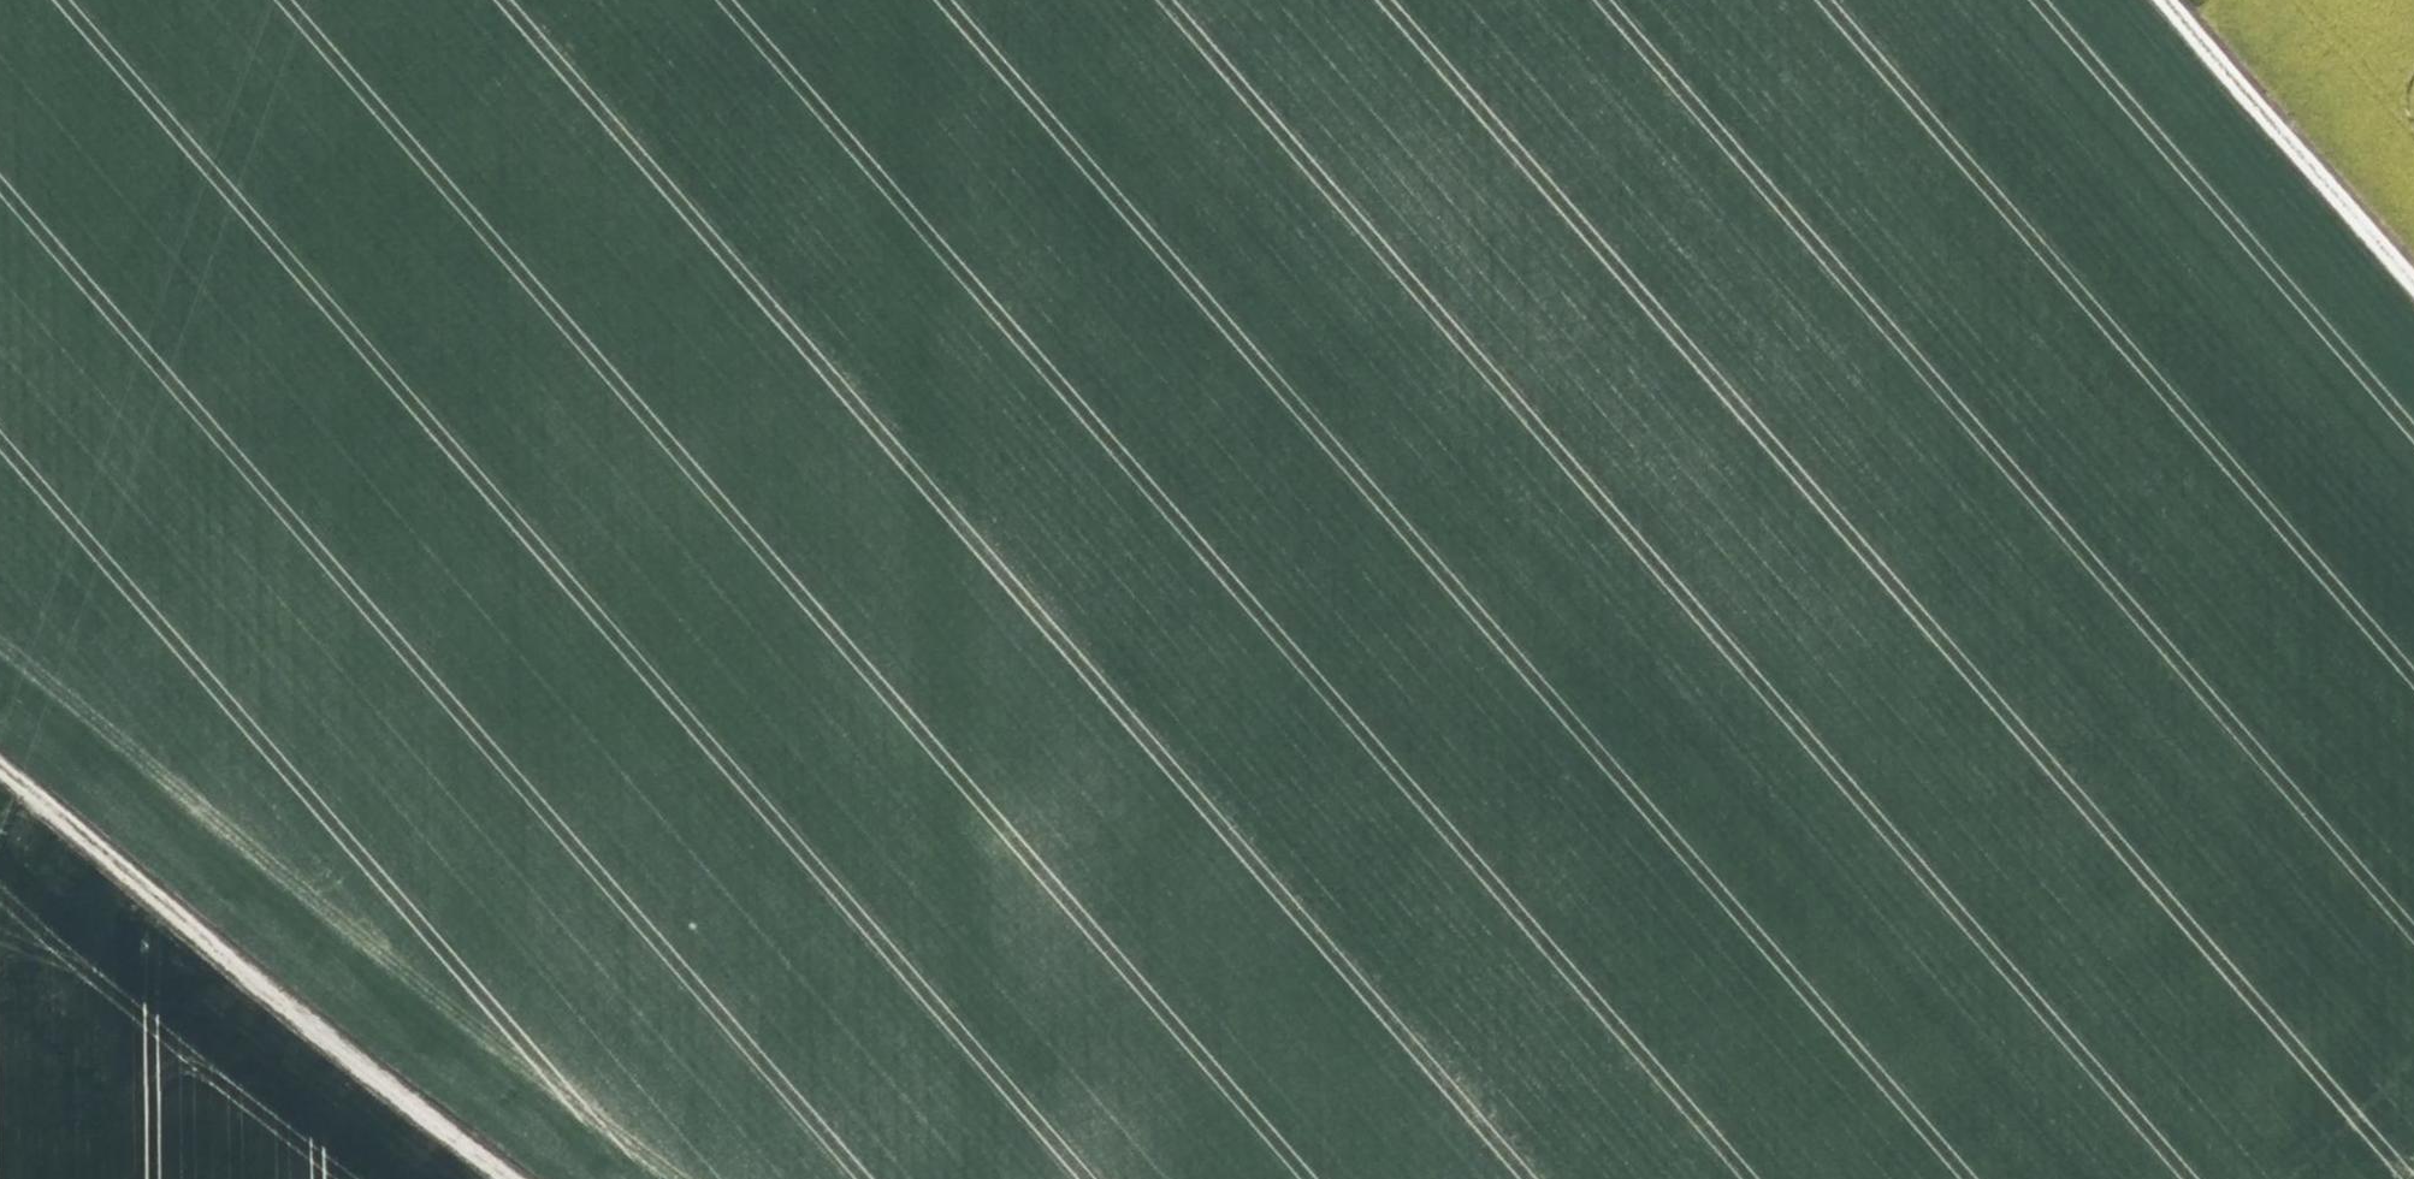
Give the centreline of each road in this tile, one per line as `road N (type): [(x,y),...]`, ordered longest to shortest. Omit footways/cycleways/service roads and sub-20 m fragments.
road 1 (track): [(511,1178),(0,769)]
road 2 (track): [(2168,0),(2413,280)]

